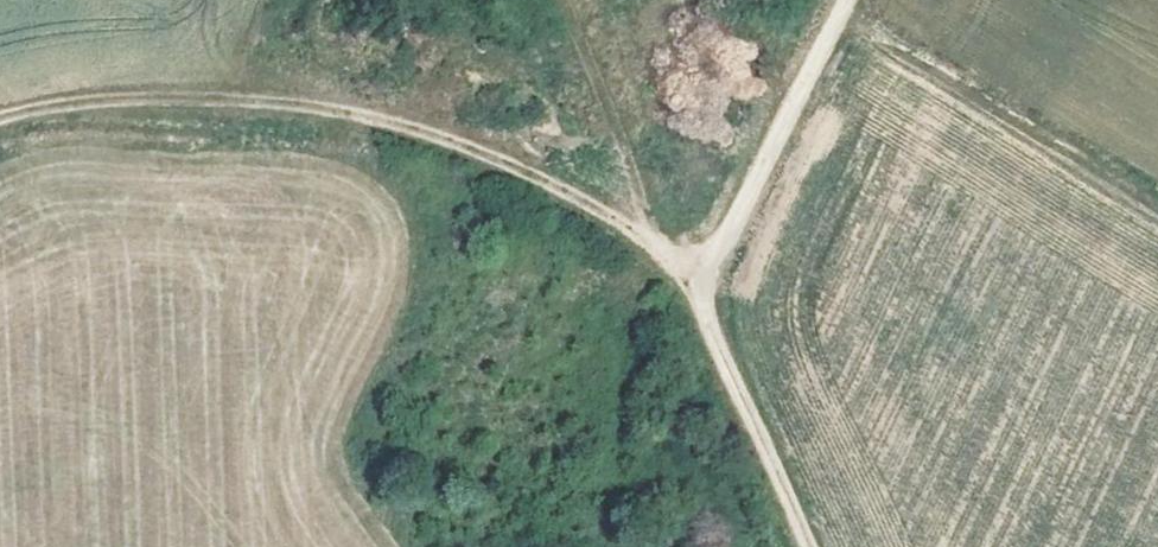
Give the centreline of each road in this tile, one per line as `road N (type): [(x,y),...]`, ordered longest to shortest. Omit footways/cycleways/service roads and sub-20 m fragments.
road 1 (track): [(0,121),(121,99),(392,120),(525,164),(646,228),(701,281)]
road 2 (track): [(836,13),(1157,197)]
road 3 (track): [(701,281),(843,0)]
road 4 (track): [(818,546),(701,281)]
road 5 (track): [(566,0),(616,112),(646,228)]

